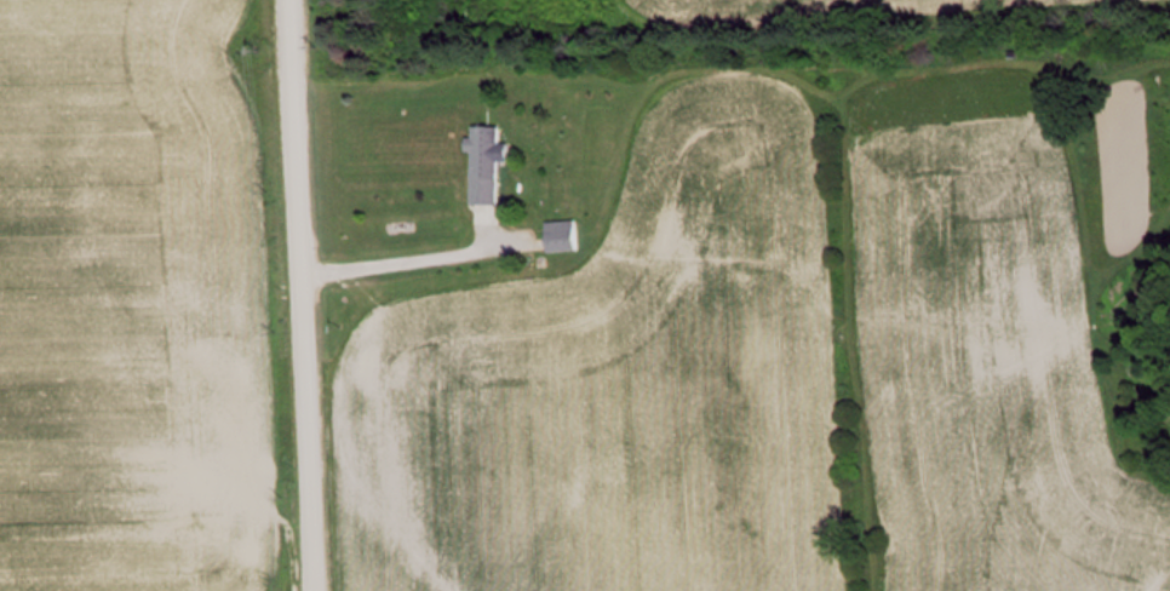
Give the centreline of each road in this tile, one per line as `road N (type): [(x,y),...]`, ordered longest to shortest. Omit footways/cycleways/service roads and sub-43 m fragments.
road 1 (residential): [(310,590),(284,0)]

